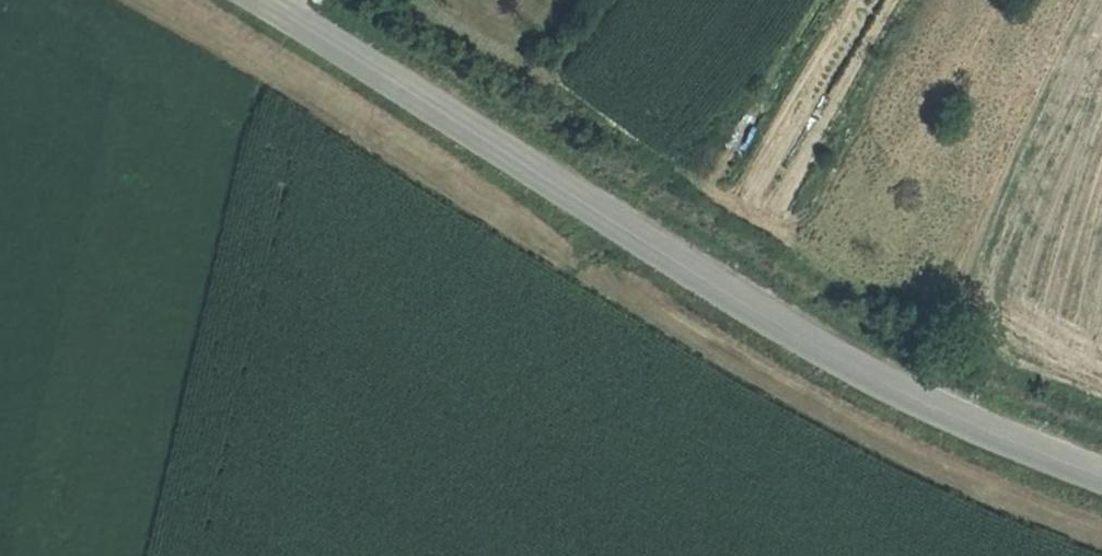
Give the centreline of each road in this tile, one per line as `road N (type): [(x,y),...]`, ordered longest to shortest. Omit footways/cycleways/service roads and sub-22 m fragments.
road 1 (tertiary): [(1101,478),(978,431),(785,333),(253,0)]

